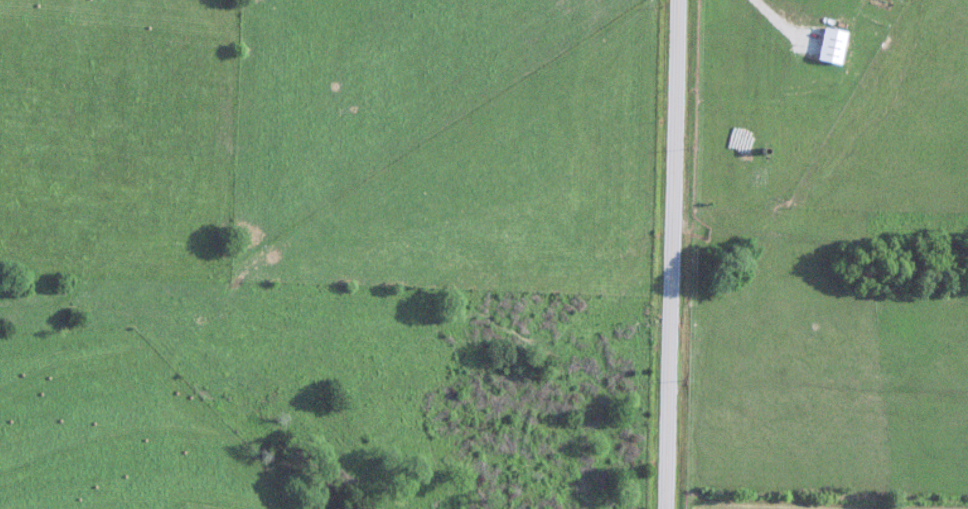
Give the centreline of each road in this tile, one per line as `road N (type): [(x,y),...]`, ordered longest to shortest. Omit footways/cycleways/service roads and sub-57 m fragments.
road 1 (secondary): [(686,0),(674,508)]

